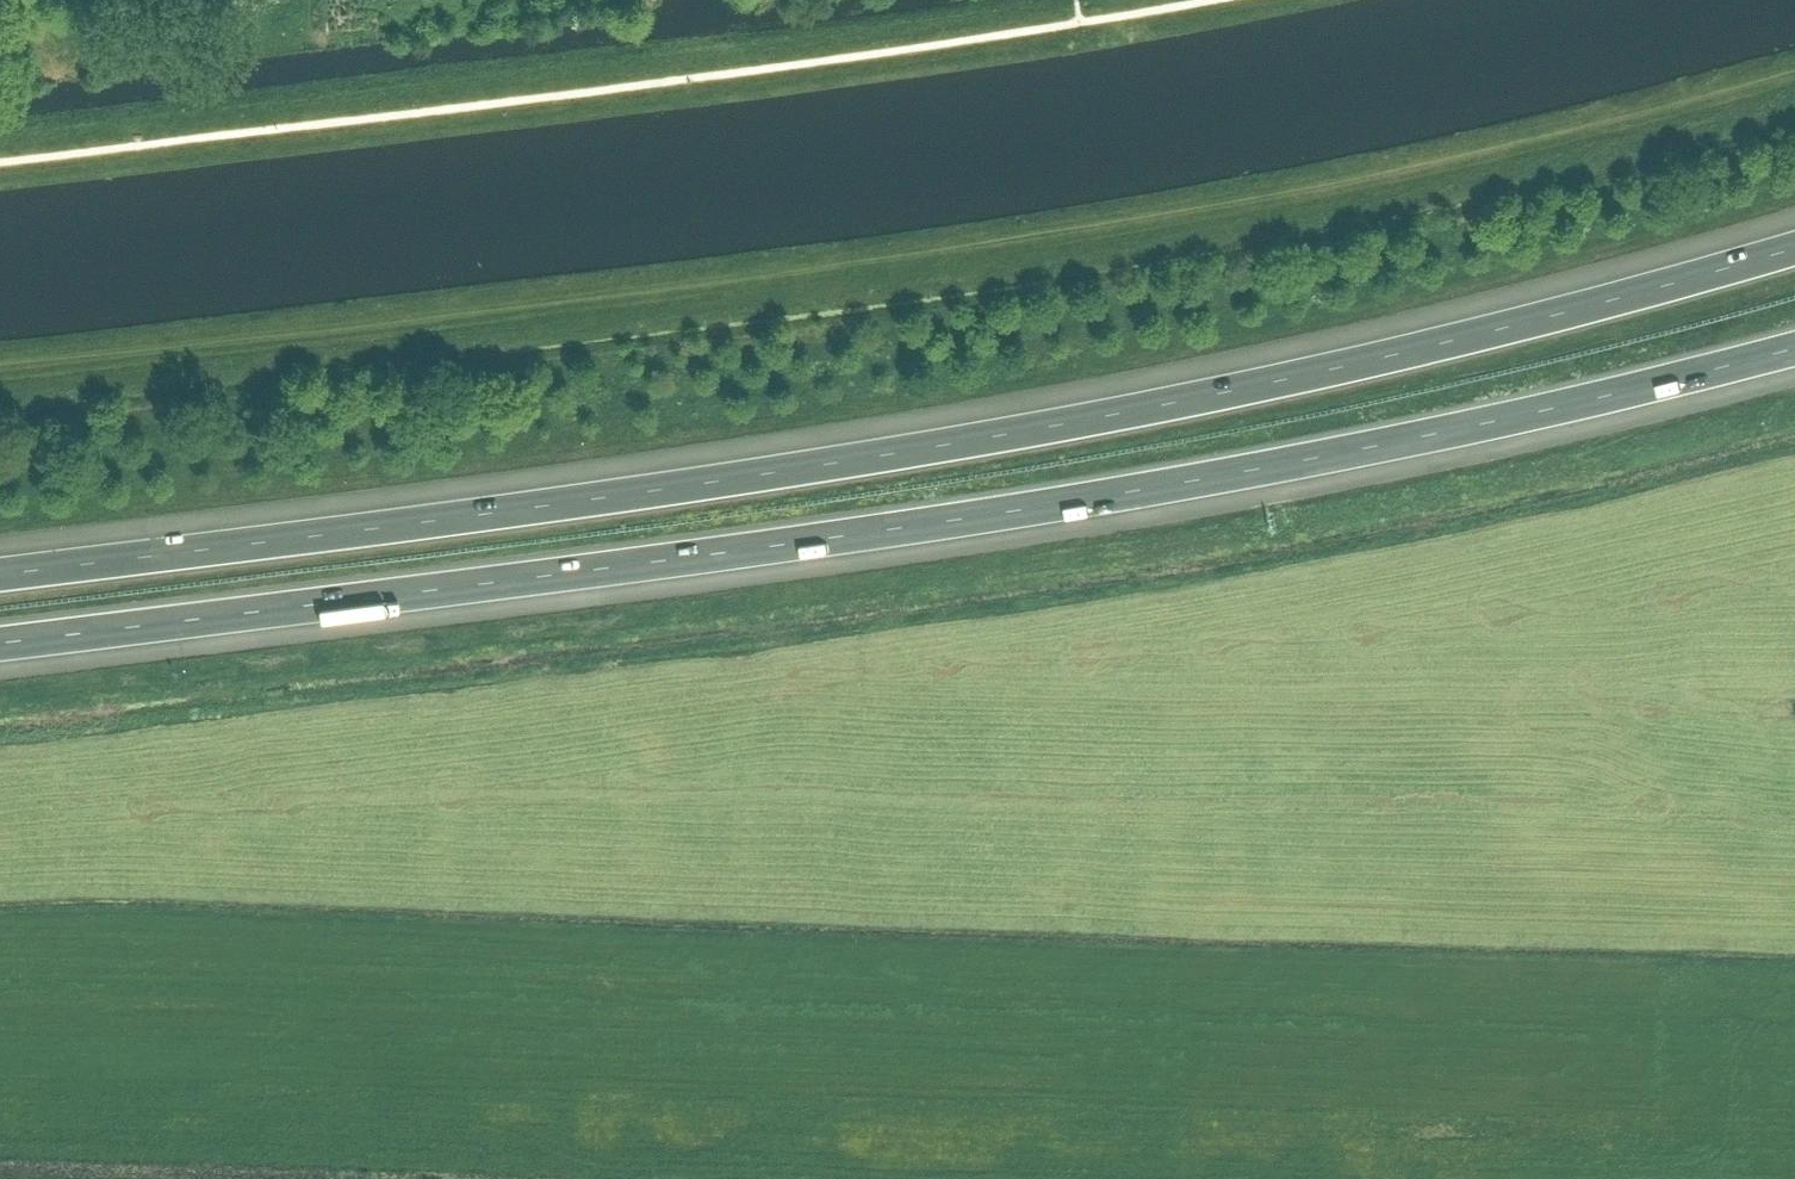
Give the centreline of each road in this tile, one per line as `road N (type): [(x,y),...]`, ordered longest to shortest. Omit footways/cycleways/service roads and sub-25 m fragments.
road 1 (motorway): [(1794,248),(1336,368),(1002,434),(598,498),(0,574)]
road 2 (motorway): [(0,643),(1058,503),(1448,430),(1794,348)]

